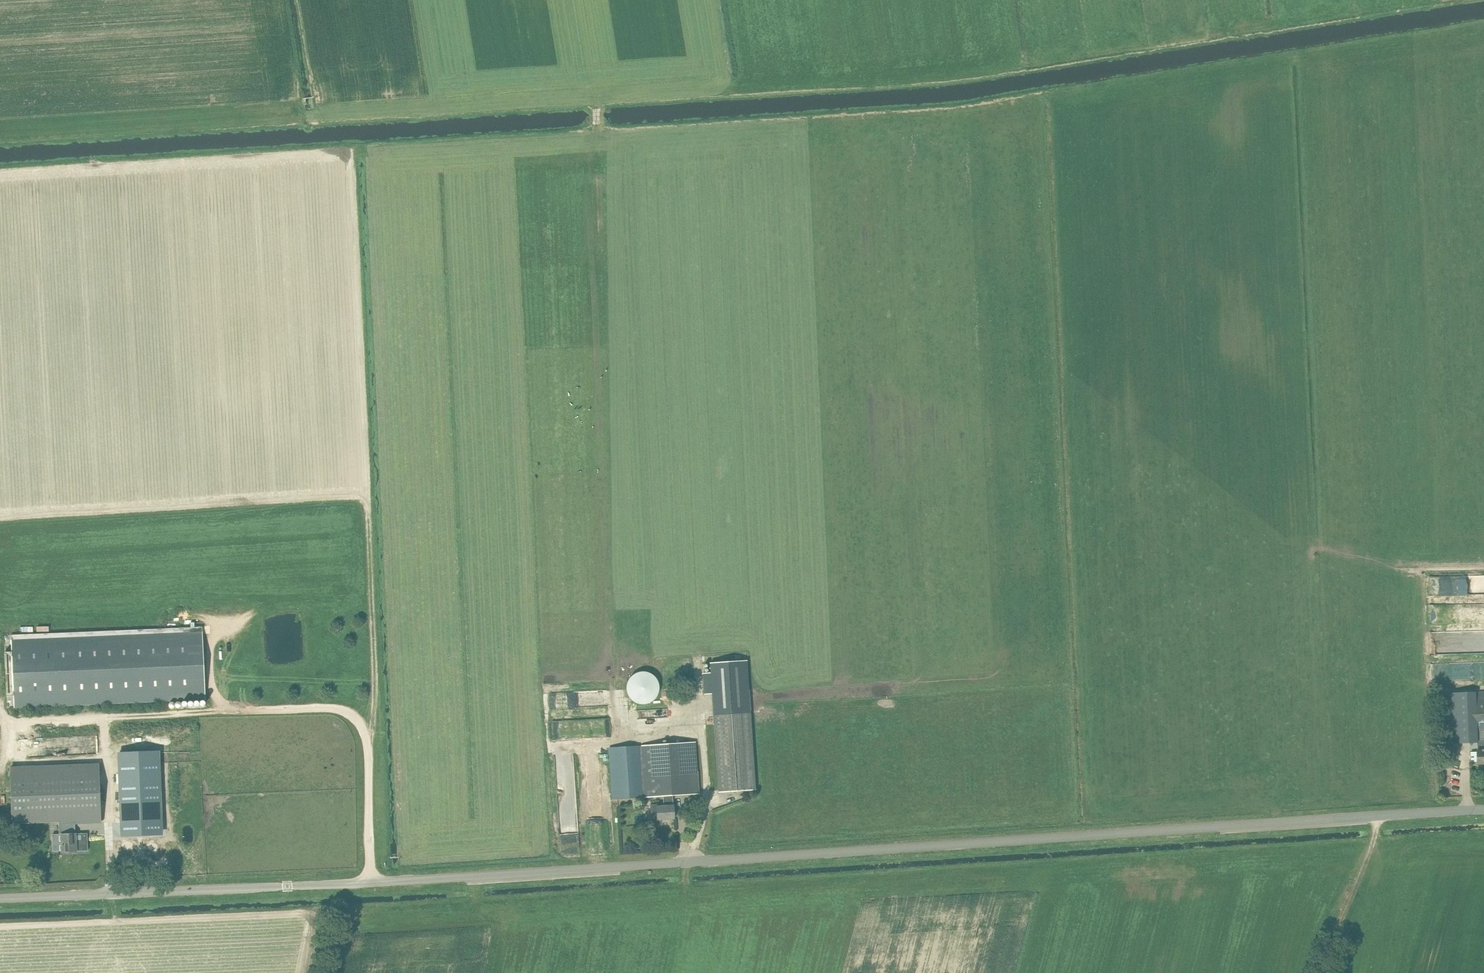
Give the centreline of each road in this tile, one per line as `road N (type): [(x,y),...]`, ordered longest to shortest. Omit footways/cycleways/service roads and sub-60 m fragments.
road 1 (unclassified): [(0,899),(1483,809)]

